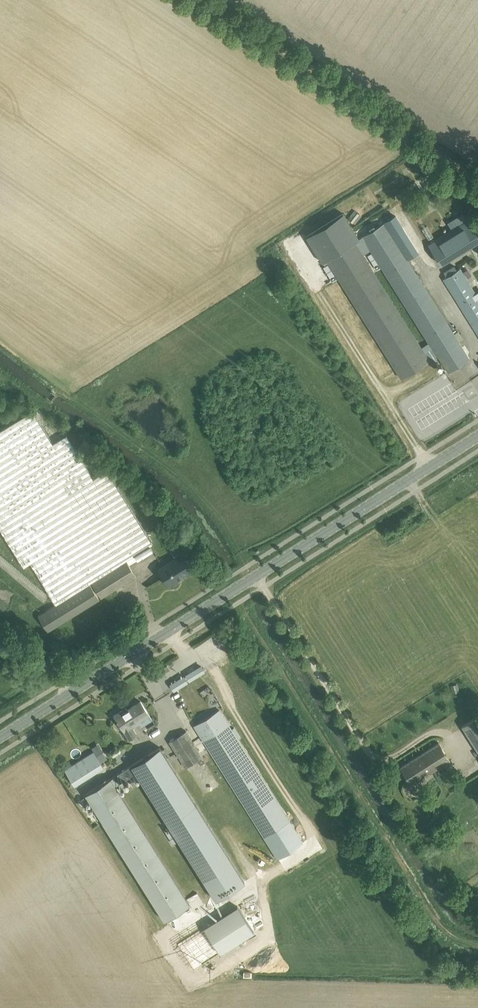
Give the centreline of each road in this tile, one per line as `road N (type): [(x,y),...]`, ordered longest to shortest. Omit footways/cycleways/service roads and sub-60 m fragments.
road 1 (tertiary): [(0,738),(477,437)]
road 2 (track): [(477,945),(446,927),(234,591)]
road 3 (track): [(477,185),(197,0)]

